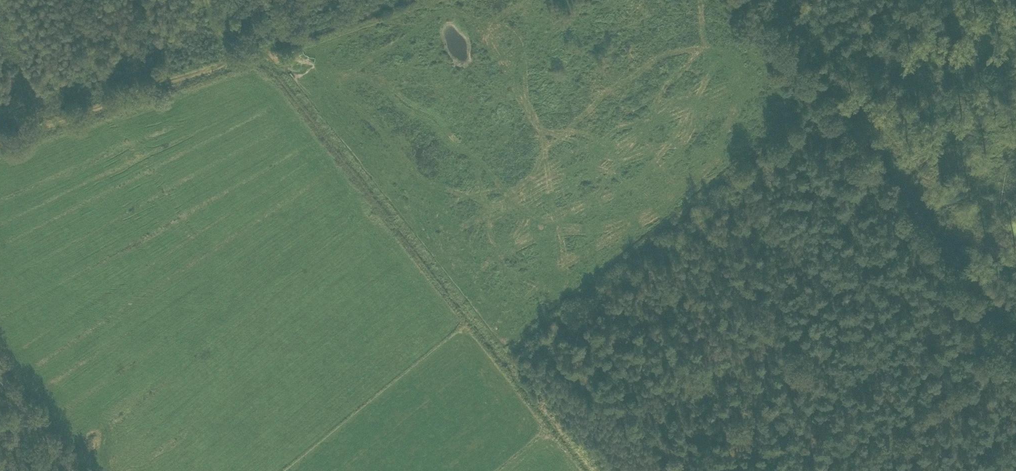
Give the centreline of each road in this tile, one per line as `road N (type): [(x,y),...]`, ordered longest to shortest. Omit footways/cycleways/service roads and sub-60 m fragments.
road 1 (track): [(1015,353),(740,0)]
road 2 (track): [(0,144),(408,0)]
road 3 (track): [(265,50),(503,346)]

